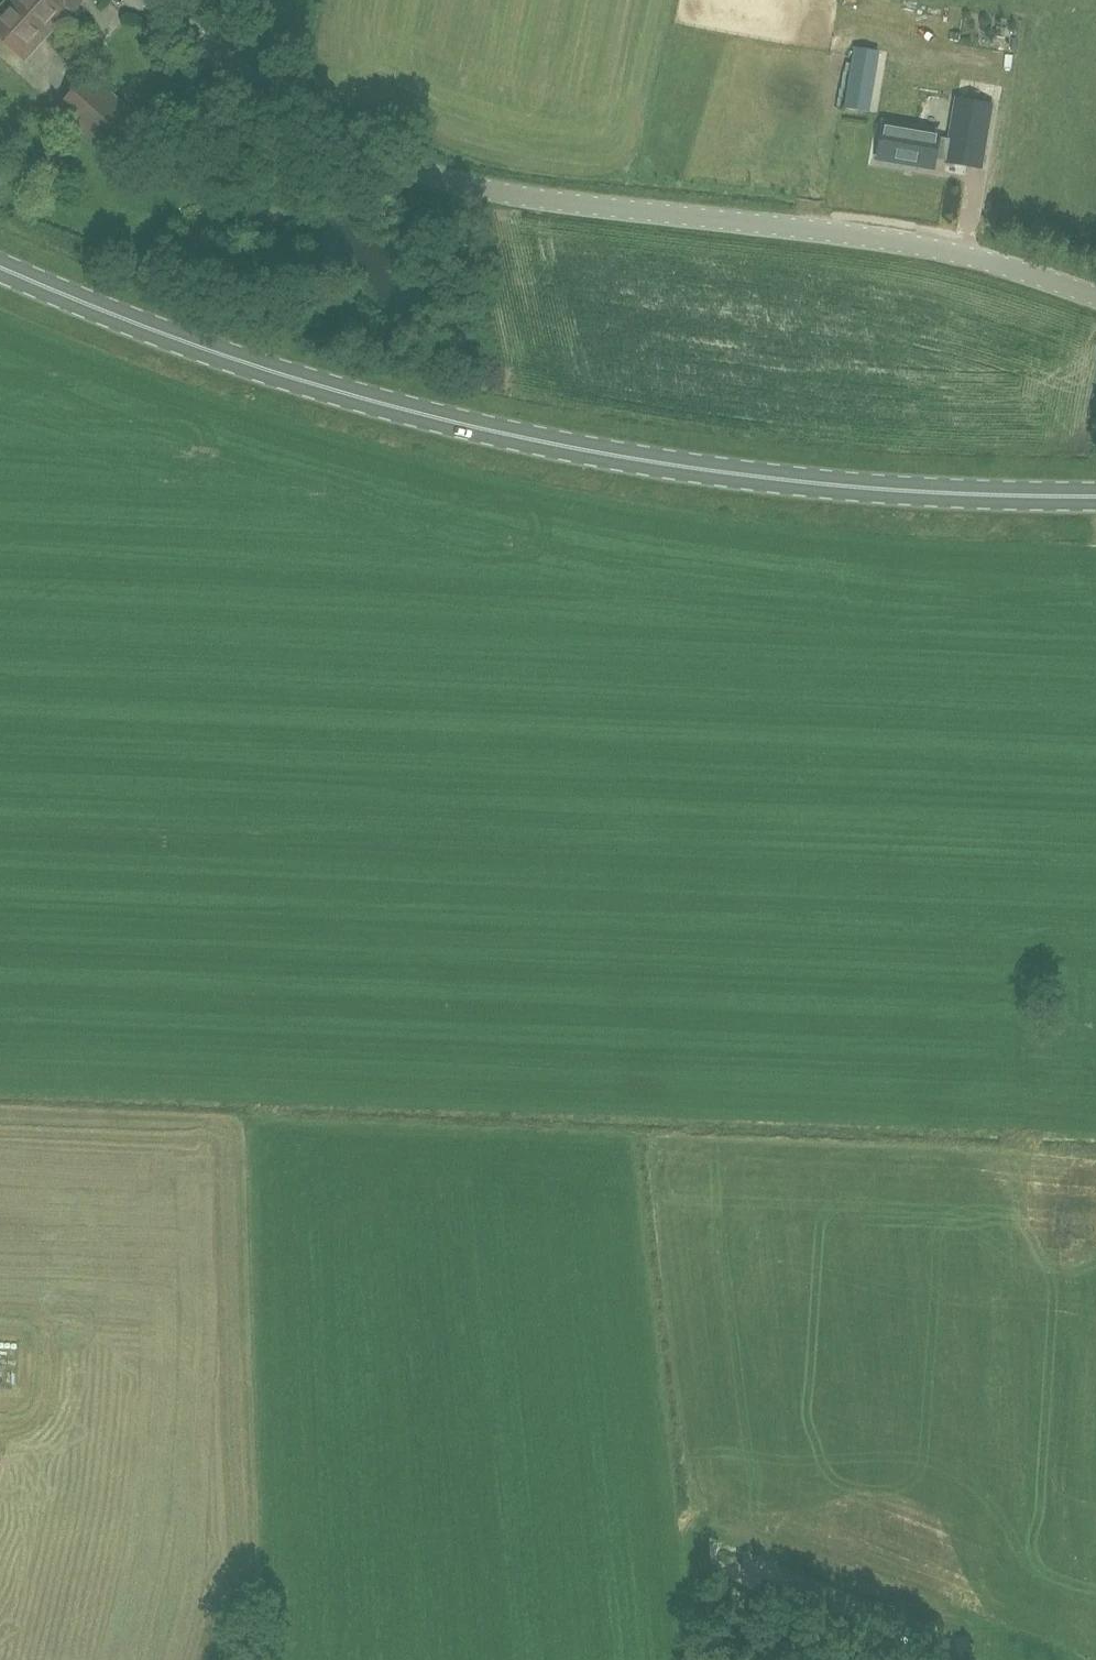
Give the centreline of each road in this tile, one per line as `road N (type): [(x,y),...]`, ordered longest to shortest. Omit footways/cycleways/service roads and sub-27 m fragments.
road 1 (primary): [(1095,497),(905,491),(586,450),(338,391),(169,336),(0,266)]
road 2 (unclassified): [(1095,296),(944,249),(545,198),(422,170),(267,96),(150,0)]

